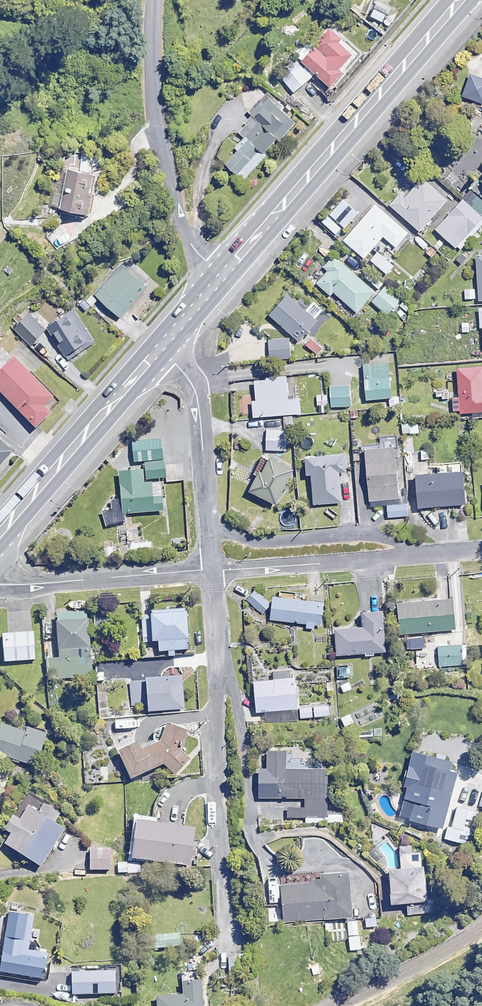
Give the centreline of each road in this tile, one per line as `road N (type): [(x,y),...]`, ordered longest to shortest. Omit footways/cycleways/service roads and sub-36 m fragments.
road 1 (trunk): [(161,347),(460,0)]
road 2 (residential): [(210,571),(226,933)]
road 3 (residential): [(481,552),(210,571)]
road 4 (trunk): [(0,532),(161,347)]
road 5 (residential): [(161,347),(196,401),(210,571)]
road 6 (residential): [(210,571),(0,586)]

